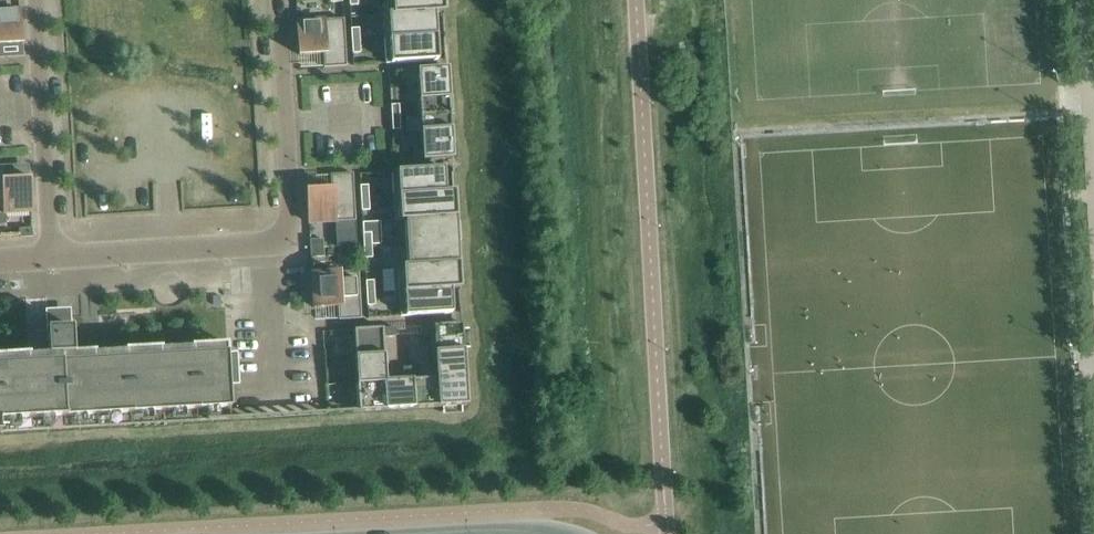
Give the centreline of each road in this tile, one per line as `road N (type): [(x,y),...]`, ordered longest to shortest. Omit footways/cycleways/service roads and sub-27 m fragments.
road 1 (residential): [(278,0),(286,235),(266,243),(53,254)]
road 2 (residential): [(53,254),(39,0)]
road 3 (tertiary): [(566,533),(407,533)]

